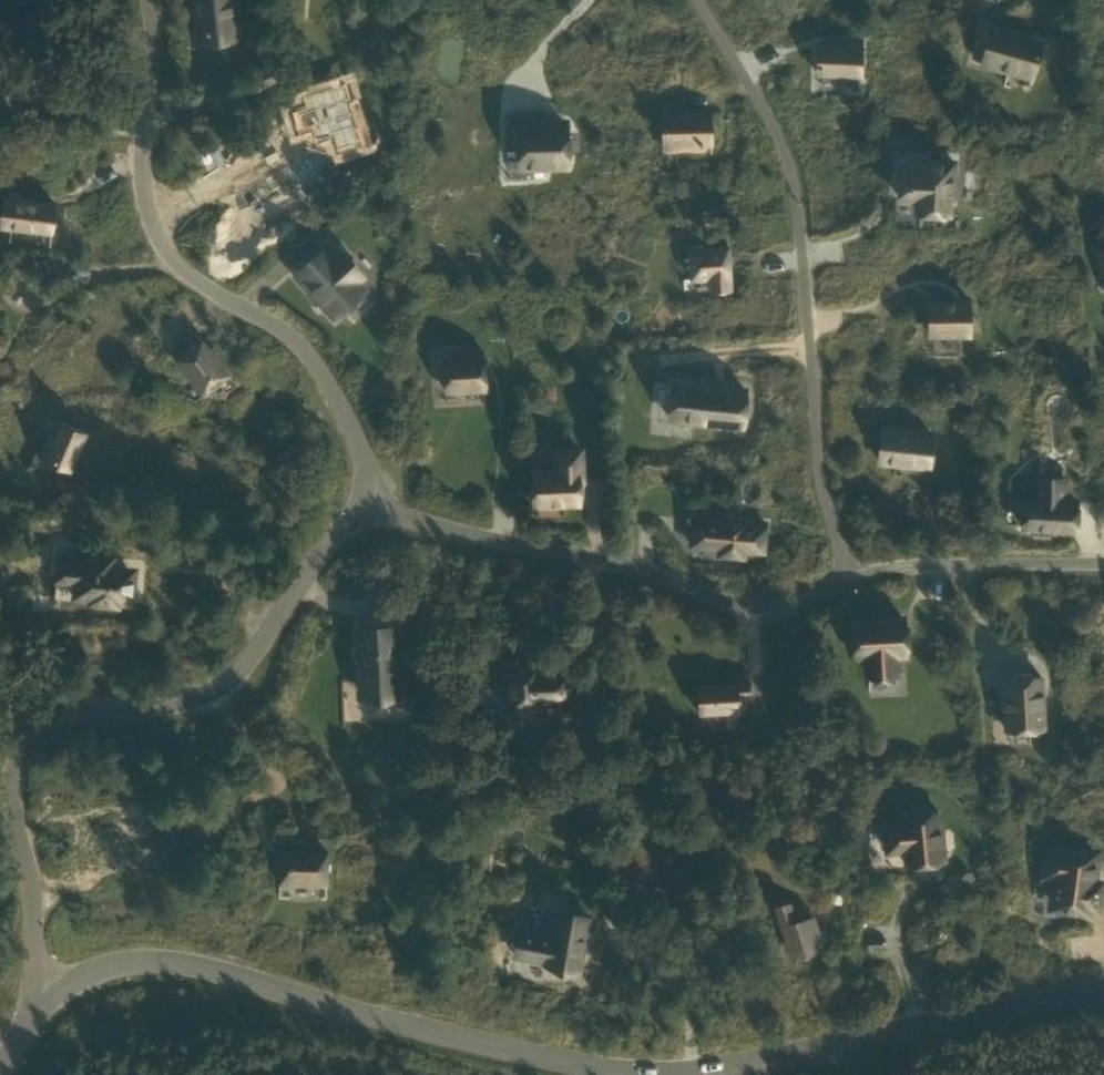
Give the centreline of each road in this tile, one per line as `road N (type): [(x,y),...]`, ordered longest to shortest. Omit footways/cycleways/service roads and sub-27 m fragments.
road 1 (tertiary): [(53,996),(94,969),(180,960),(508,1052),(646,1071),(823,1045),(1103,987)]
road 2 (unclassified): [(53,996),(19,819),(22,773),(45,734),(75,721),(229,693),(364,516)]
road 3 (unclassified): [(364,516),(374,483),(368,460),(327,377),(280,332),(207,293),(180,270),(163,238),(152,199),(162,45),(155,0)]
road 4 (unclassified): [(838,576),(797,162),(702,0)]
road 5 (unclassified): [(838,576),(800,606),(750,616),(364,516)]
road 6 (unclassified): [(1103,567),(838,576)]

